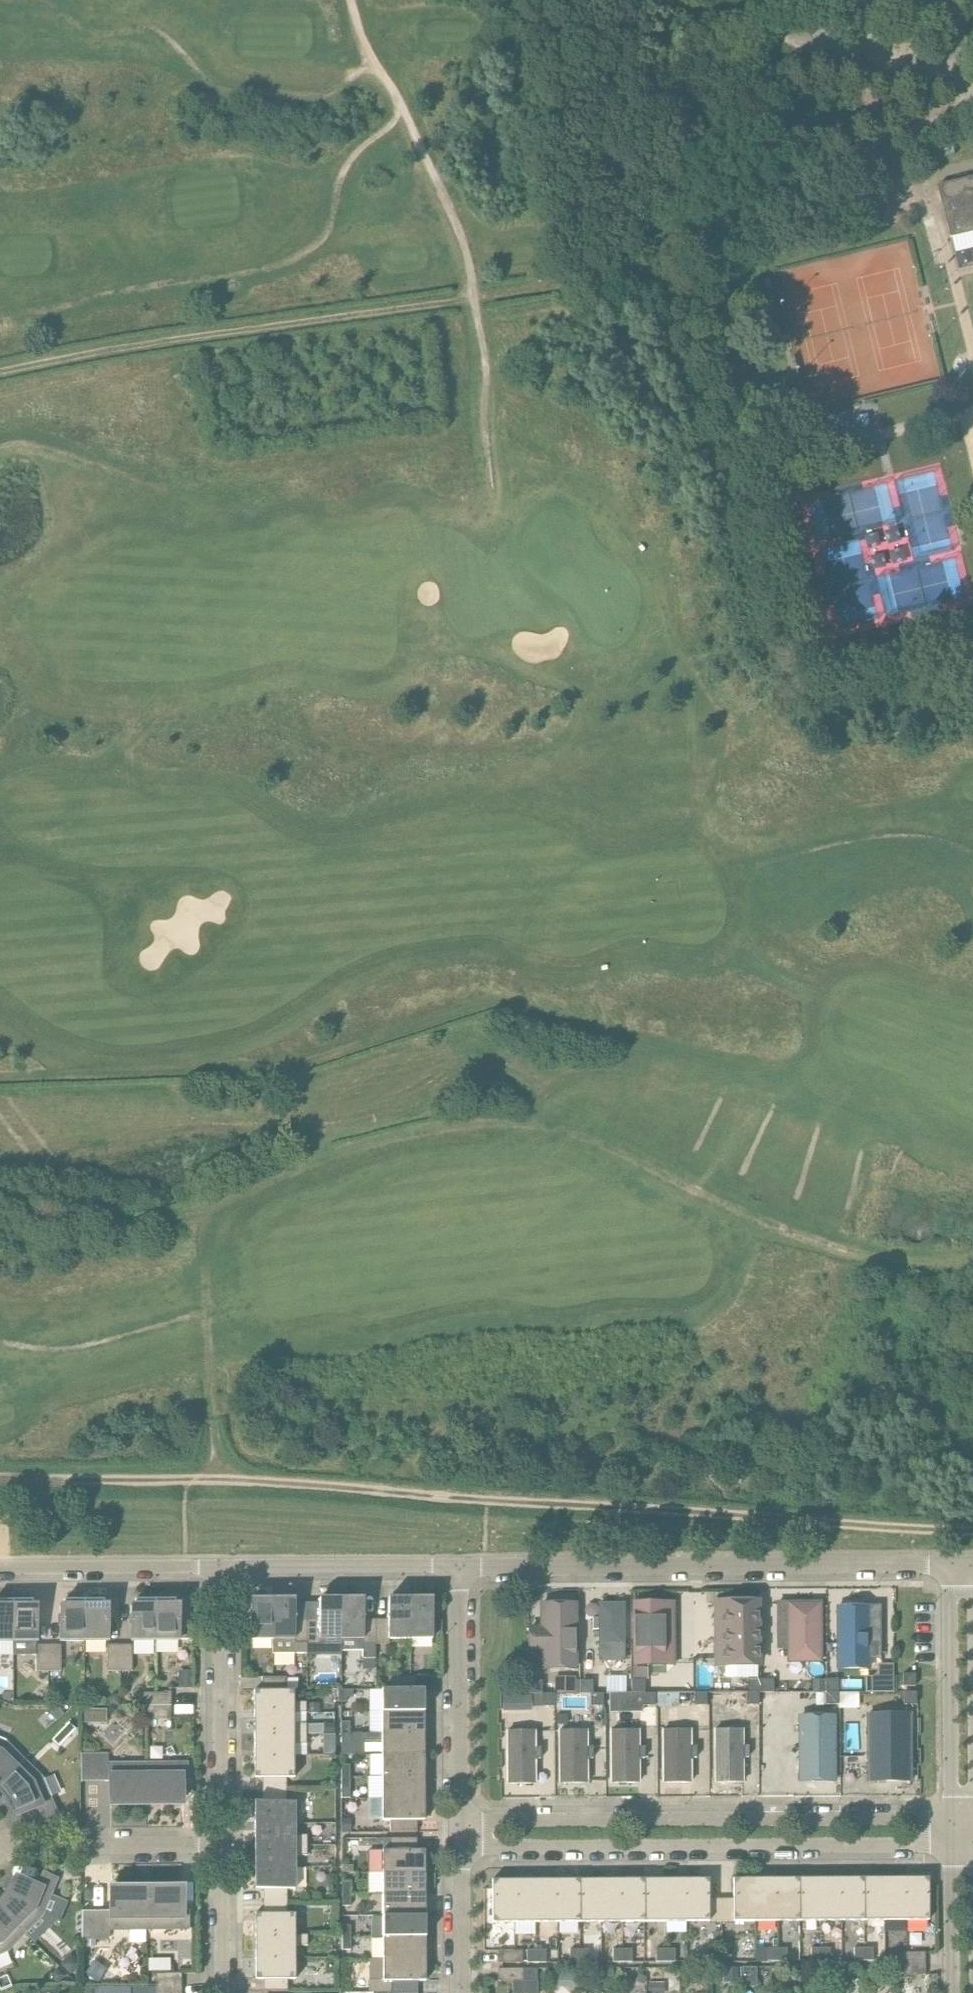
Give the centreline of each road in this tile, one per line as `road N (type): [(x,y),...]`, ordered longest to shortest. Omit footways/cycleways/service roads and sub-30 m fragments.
road 1 (track): [(0,373),(553,284),(660,252),(972,101)]
road 2 (track): [(972,1530),(230,1476),(0,1473)]
road 3 (residential): [(458,1569),(946,1566)]
road 4 (residential): [(463,1847),(949,1845)]
road 5 (residential): [(949,1819),(463,1818)]
road 6 (residential): [(226,1846),(225,1568)]
road 7 (residential): [(946,1566),(949,1819)]
road 8 (residential): [(463,1818),(458,1569)]
road 9 (residential): [(225,1568),(458,1569)]
road 10 (residential): [(0,1844),(226,1846)]
road 11 (residential): [(0,1571),(225,1568)]
road 12 (residential): [(949,1845),(952,1992)]
road 13 (residential): [(224,1992),(226,1846)]
road 14 (residential): [(463,1992),(463,1847)]

